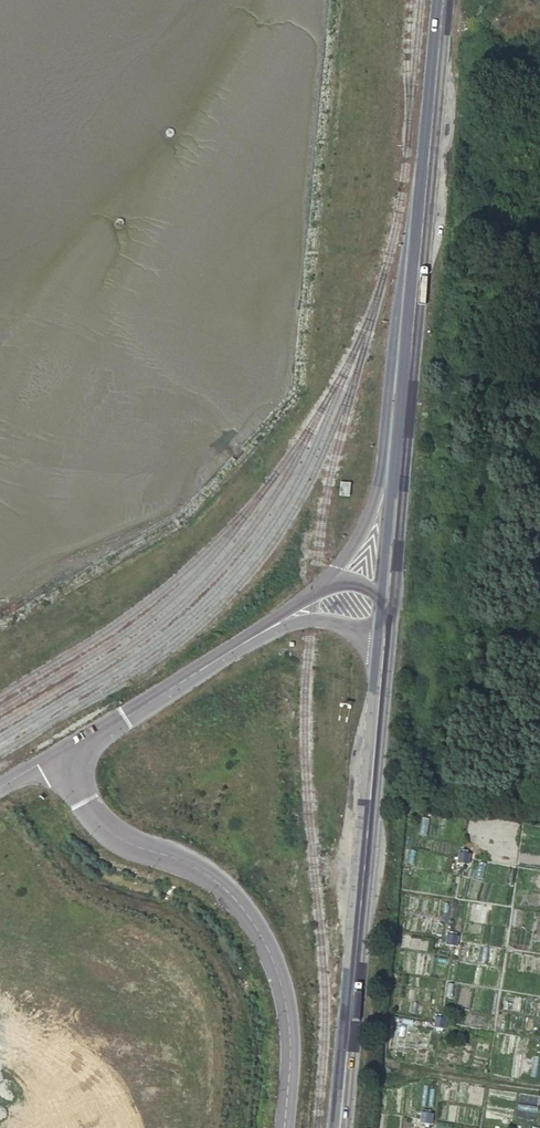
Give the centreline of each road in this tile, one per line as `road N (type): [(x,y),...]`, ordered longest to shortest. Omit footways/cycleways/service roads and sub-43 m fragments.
road 1 (tertiary): [(340,1127),(385,643)]
road 2 (unclassified): [(285,1127),(285,996),(250,918),(205,873),(114,836),(85,802),(60,752)]
road 3 (tertiary): [(402,448),(443,0)]
road 4 (unclassified): [(283,621),(60,752)]
road 5 (unclassified): [(402,448),(326,584)]
road 6 (tertiary): [(389,599),(402,448)]

